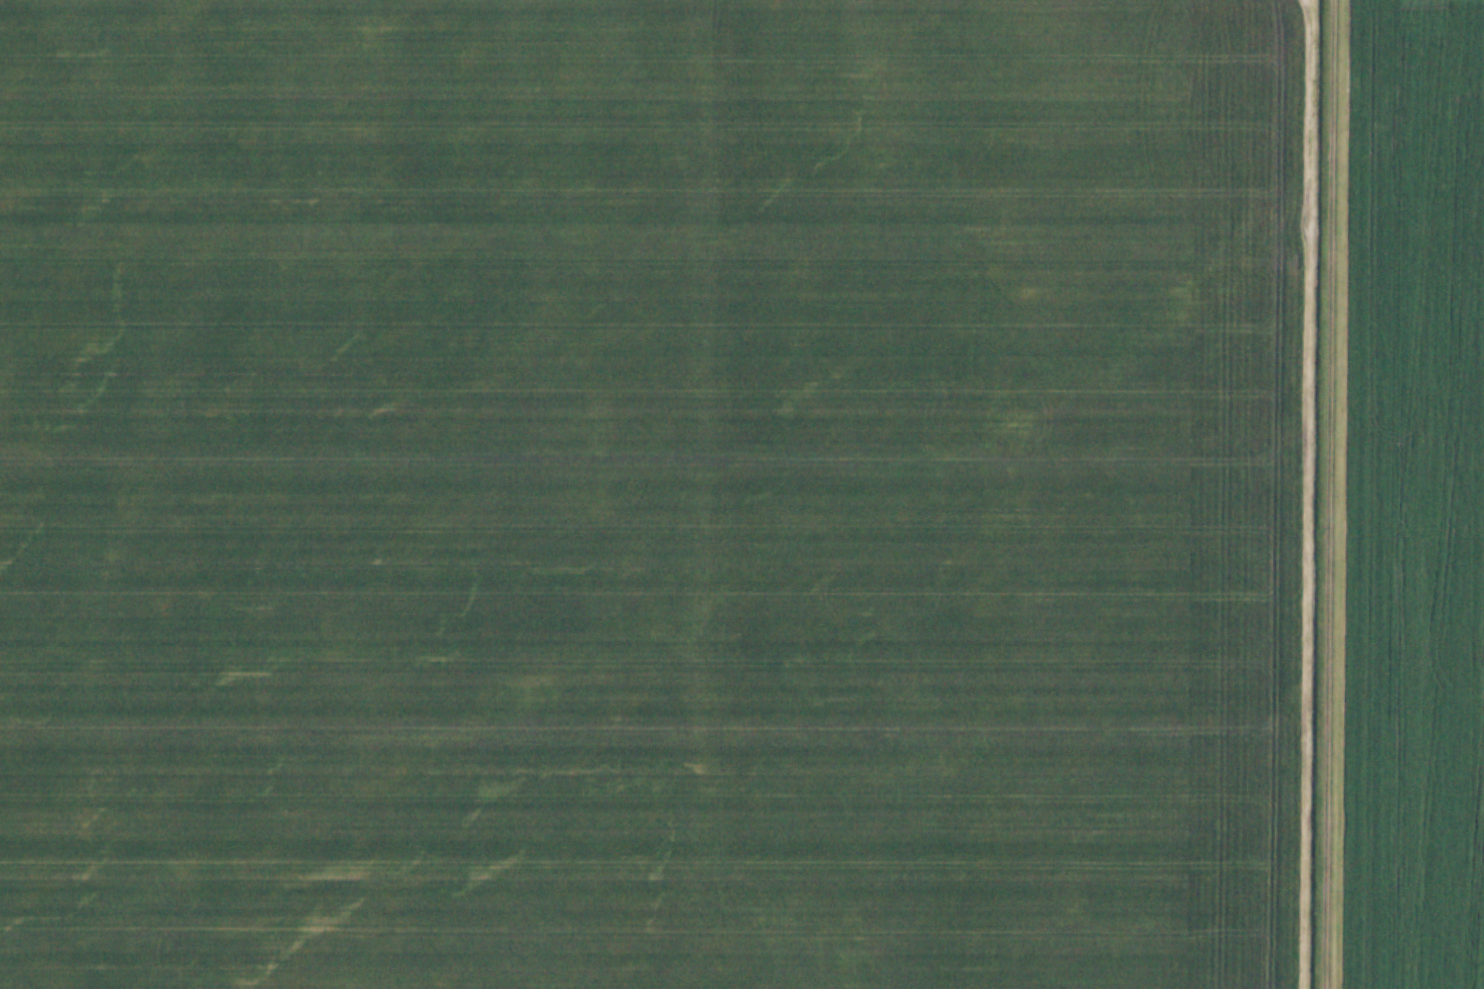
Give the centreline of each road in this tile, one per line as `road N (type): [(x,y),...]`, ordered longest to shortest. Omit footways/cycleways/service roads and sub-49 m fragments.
road 1 (track): [(1322,988),(1328,0)]

